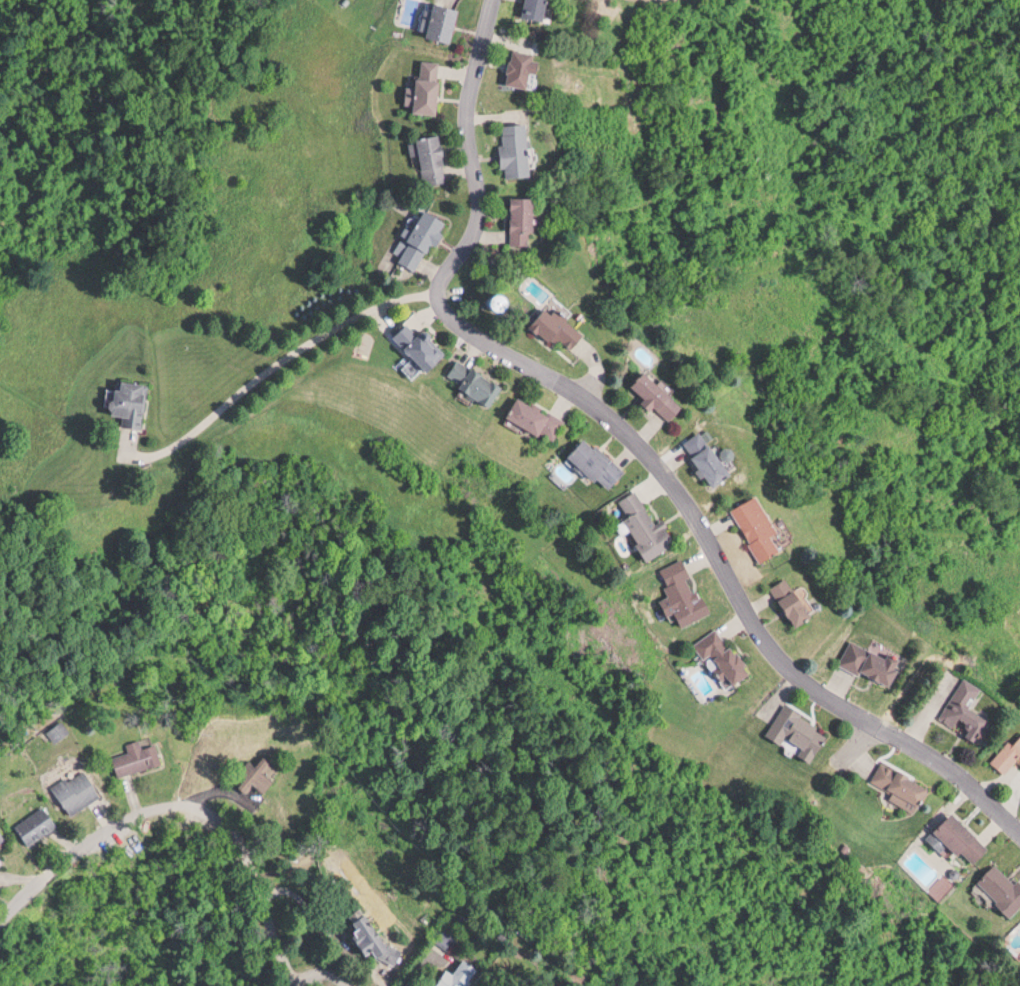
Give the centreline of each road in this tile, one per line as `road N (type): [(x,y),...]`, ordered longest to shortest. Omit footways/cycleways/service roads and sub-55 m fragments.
road 1 (residential): [(1019,830),(926,750),(798,672),(755,624),(710,538),(639,437),(591,397),(476,335),(438,293)]
road 2 (residential): [(304,985),(255,845),(235,817),(200,804),(162,806),(109,824),(0,924)]
road 3 (residential): [(438,293),(477,229),(469,112),(494,0)]

